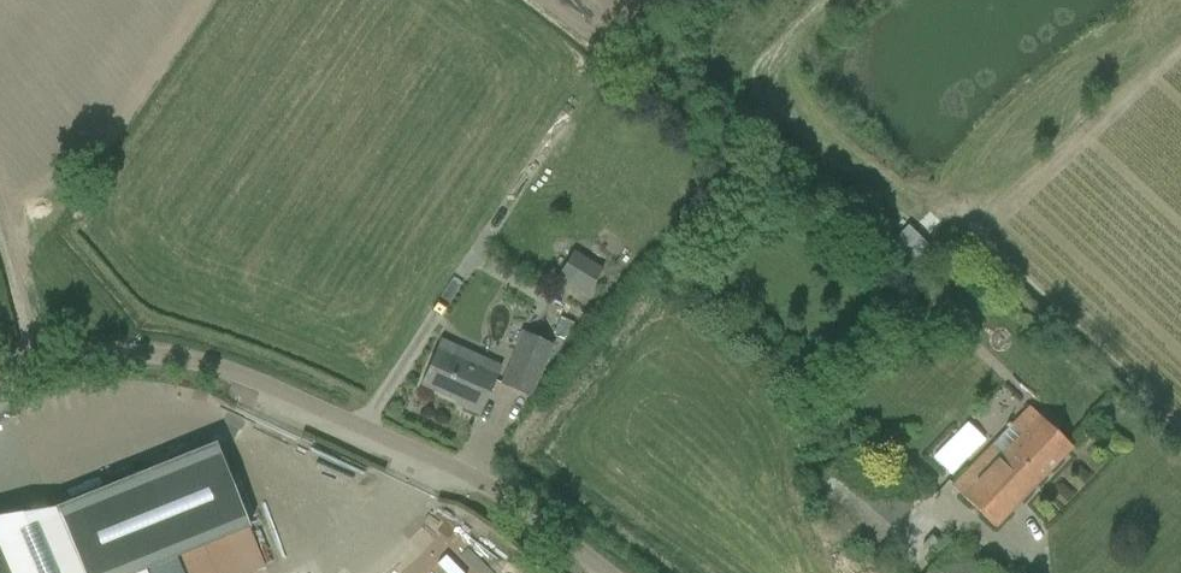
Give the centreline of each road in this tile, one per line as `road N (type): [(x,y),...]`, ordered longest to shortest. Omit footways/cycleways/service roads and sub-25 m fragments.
road 1 (unclassified): [(0,378),(118,357),(208,369),(451,473),(596,572)]

